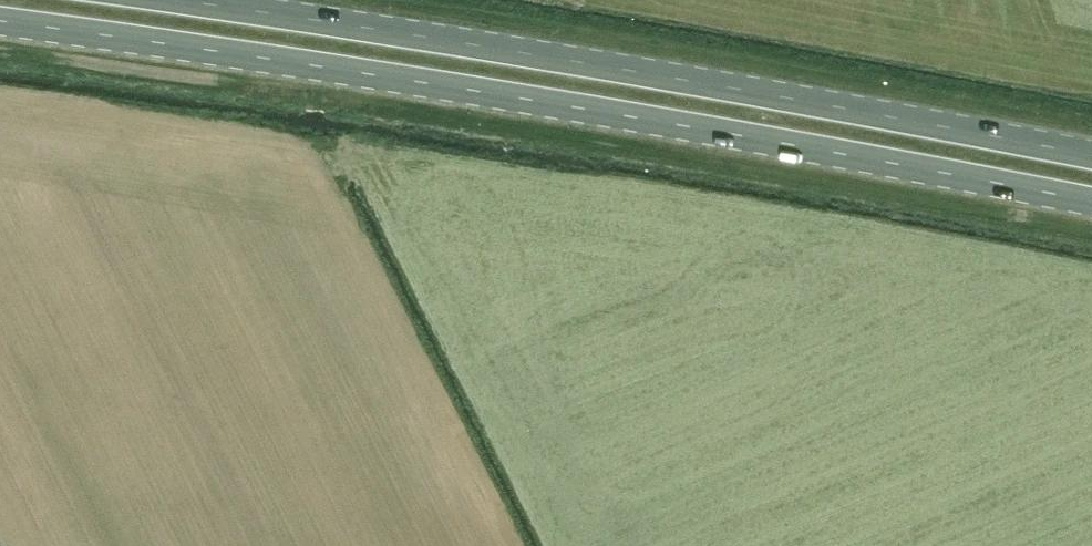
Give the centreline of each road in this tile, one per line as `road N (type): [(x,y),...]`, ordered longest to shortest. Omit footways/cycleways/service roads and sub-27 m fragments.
road 1 (primary): [(0,20),(626,114),(1091,200)]
road 2 (primary): [(1091,154),(189,0)]

